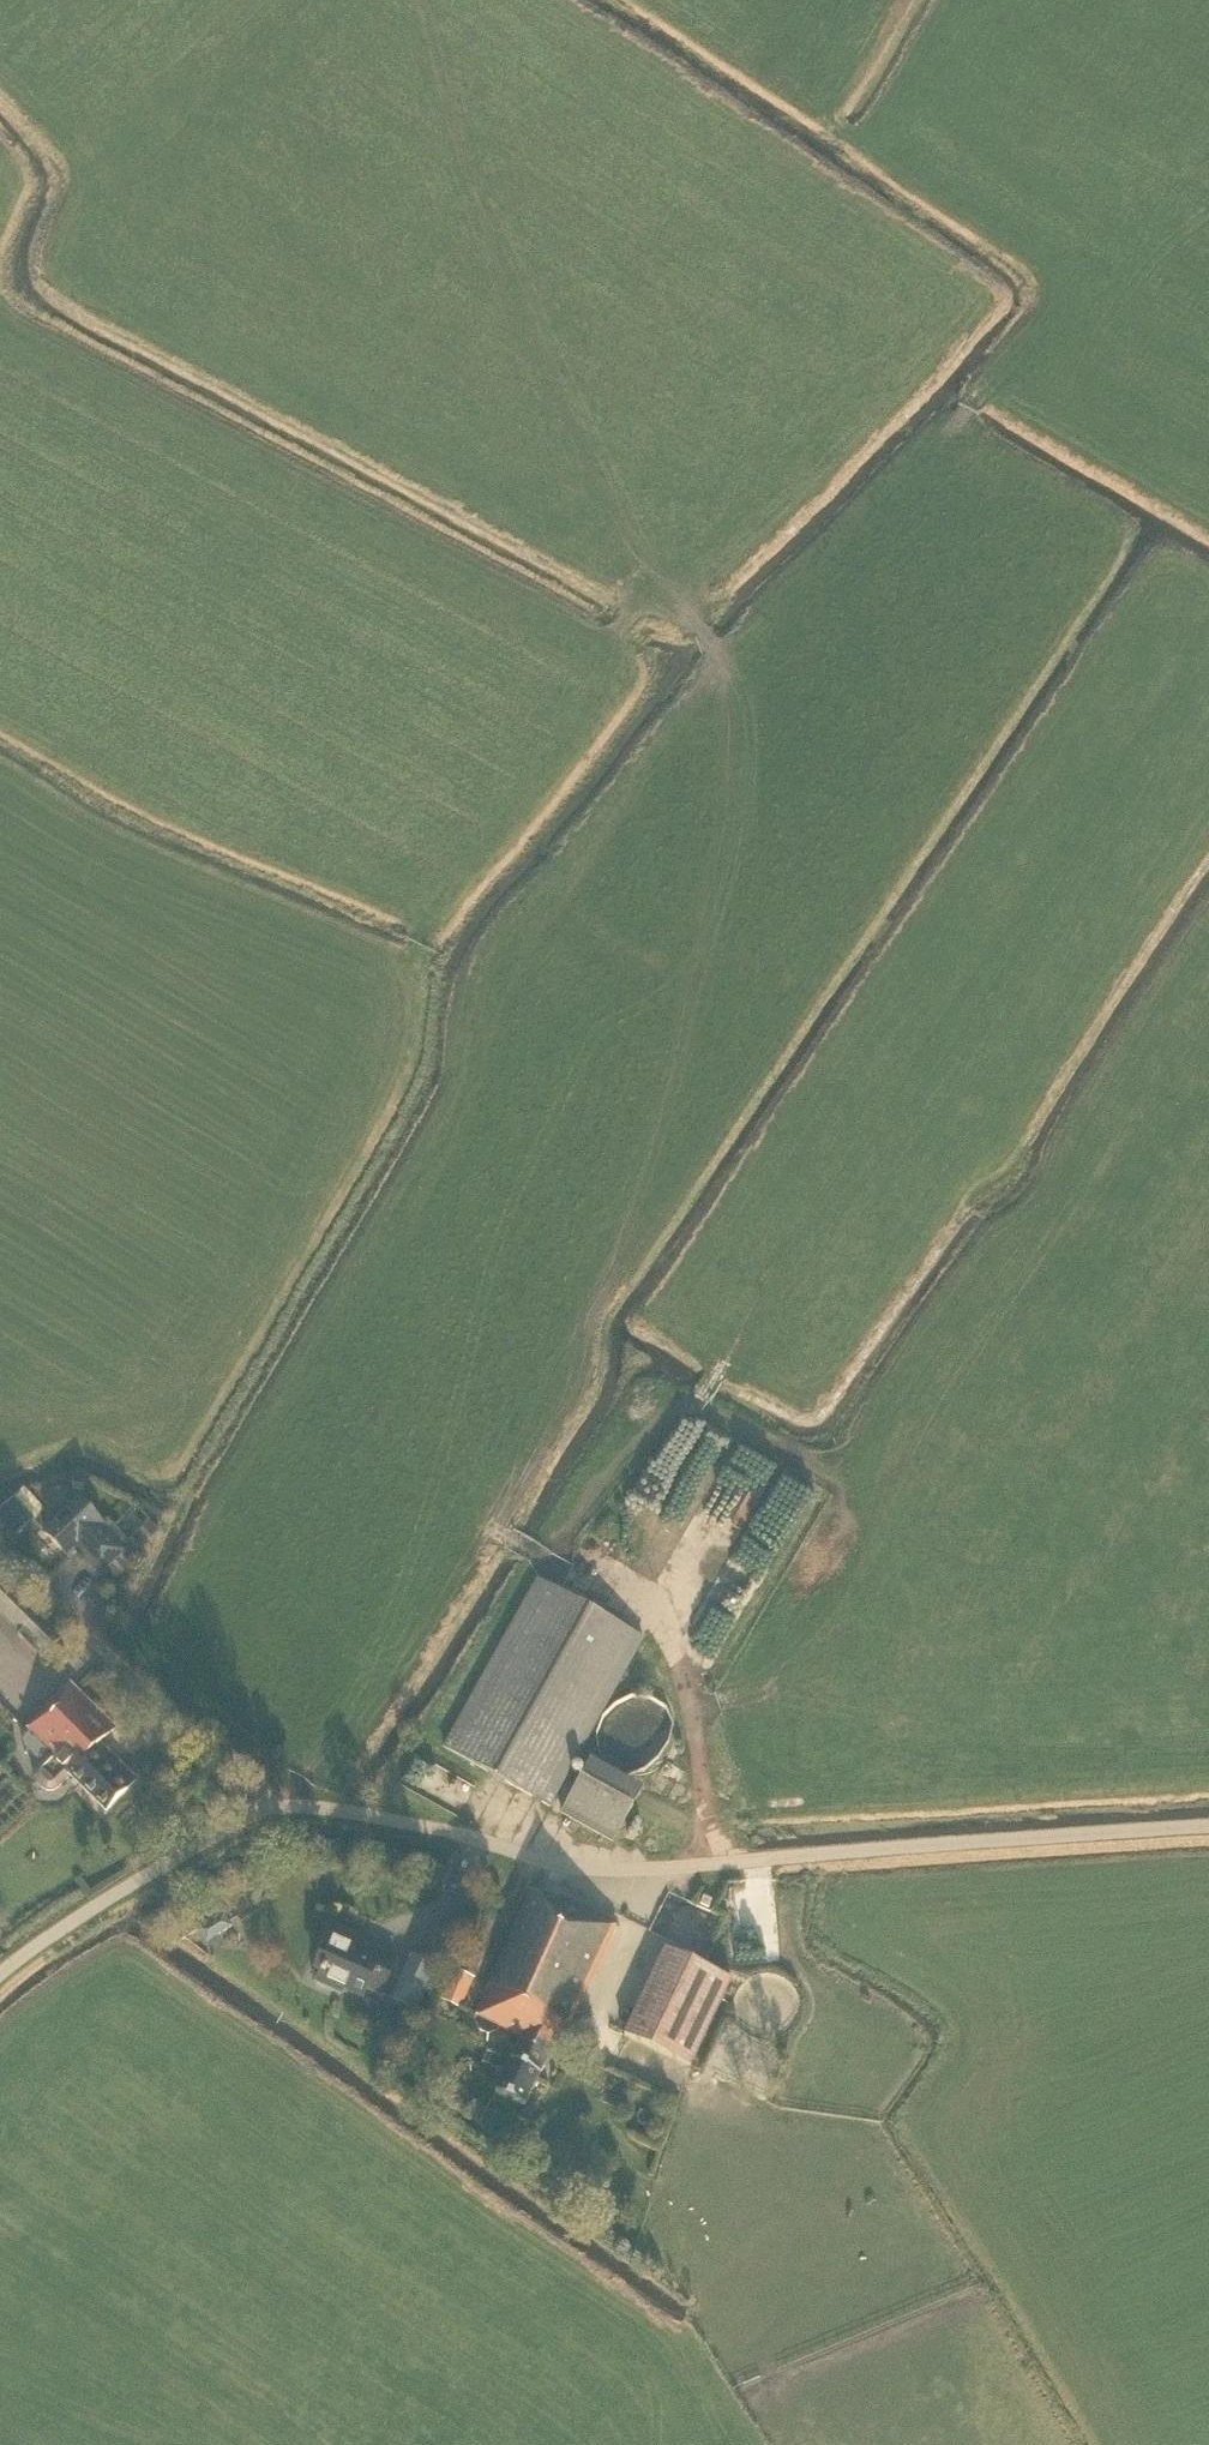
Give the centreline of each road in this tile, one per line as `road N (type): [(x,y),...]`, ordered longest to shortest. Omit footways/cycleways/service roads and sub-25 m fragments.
road 1 (unclassified): [(267,1811),(365,1816),(571,1868),(622,1870),(1208,1828)]
road 2 (residential): [(267,1811),(0,1547)]
road 3 (unclassified): [(0,1975),(113,1897),(267,1811)]

